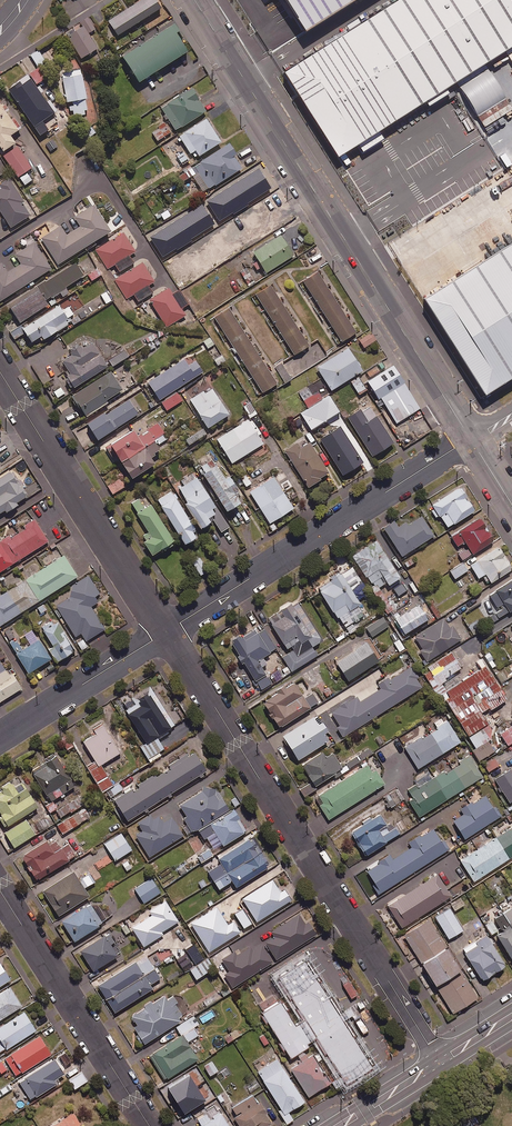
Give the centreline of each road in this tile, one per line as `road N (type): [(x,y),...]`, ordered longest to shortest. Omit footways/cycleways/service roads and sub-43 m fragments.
road 1 (tertiary): [(471,439),(194,0)]
road 2 (residential): [(167,631),(440,1062)]
road 3 (unclassified): [(167,631),(471,439)]
road 4 (residential): [(0,373),(167,631)]
road 5 (residential): [(0,890),(149,1125)]
road 6 (unclassified): [(0,738),(167,631)]

